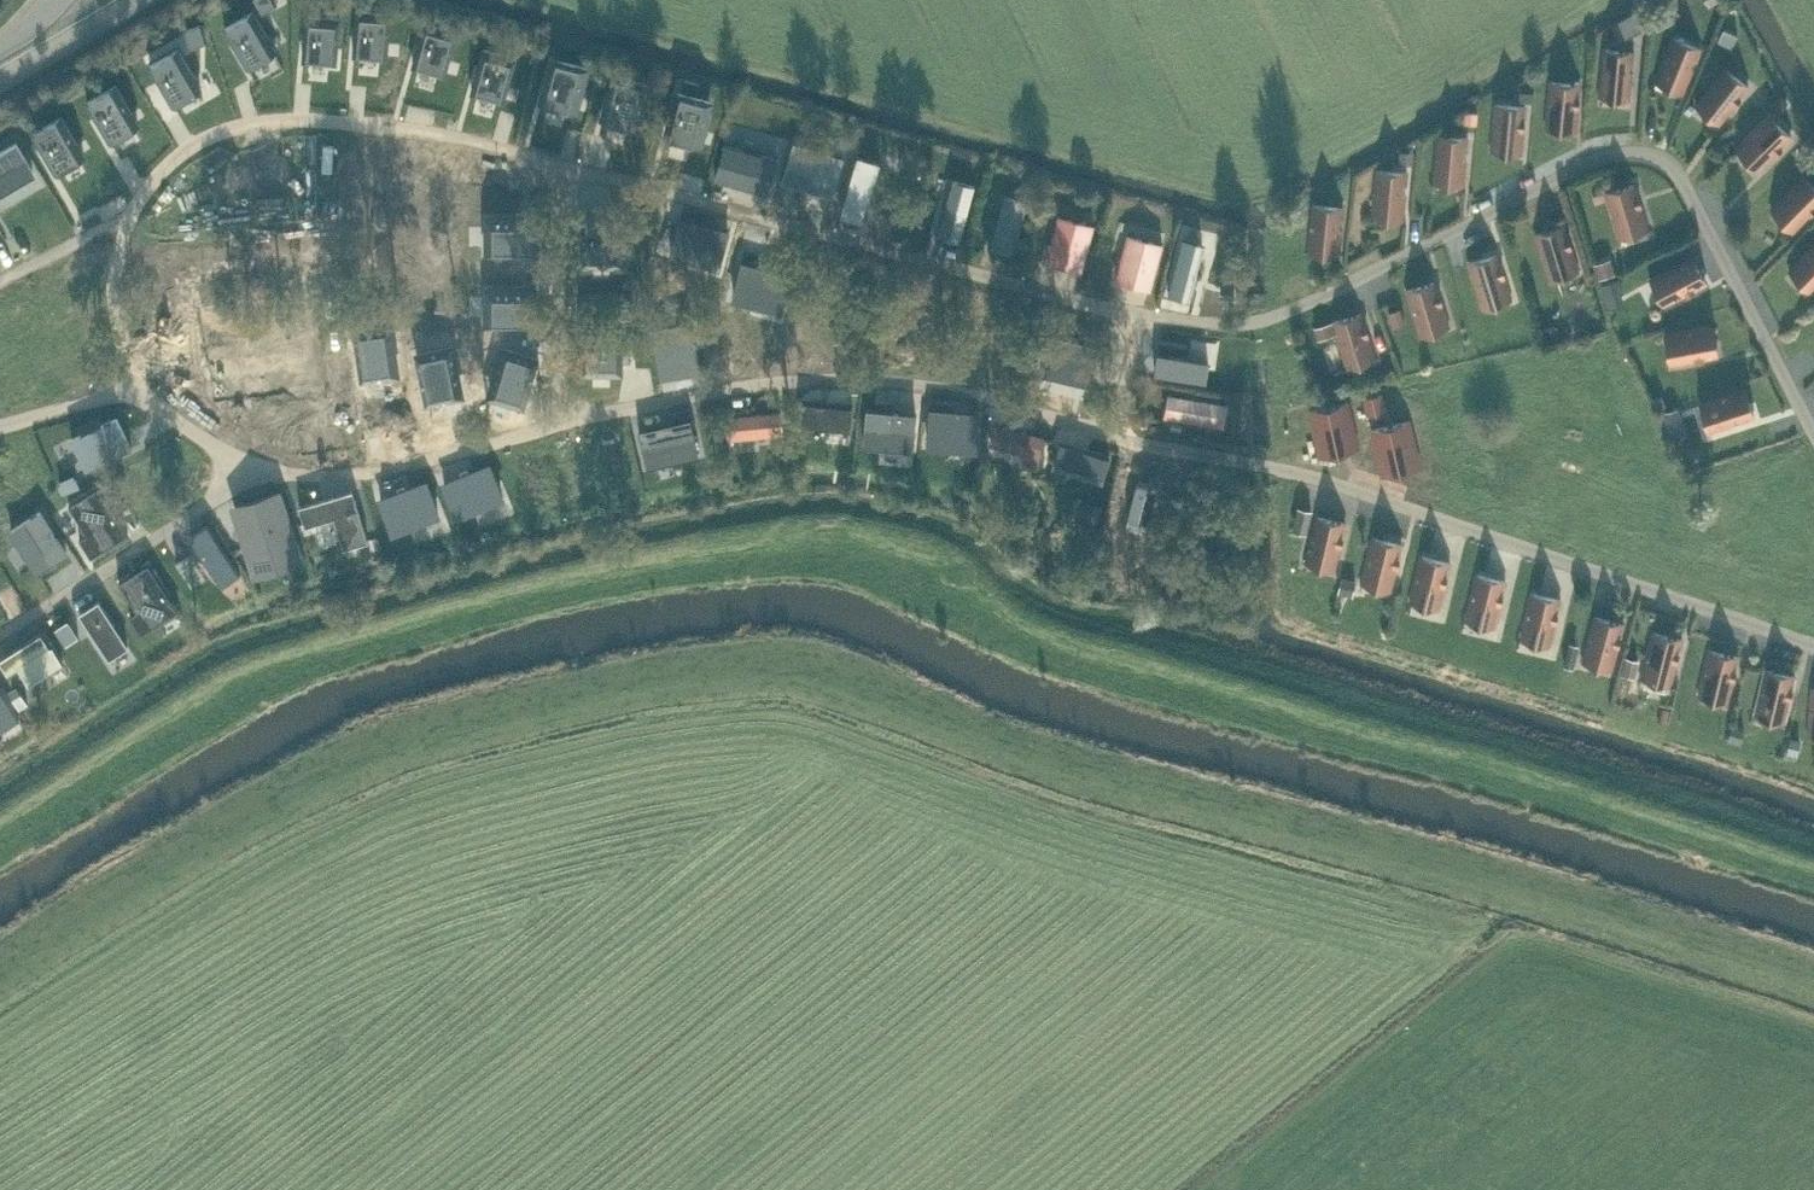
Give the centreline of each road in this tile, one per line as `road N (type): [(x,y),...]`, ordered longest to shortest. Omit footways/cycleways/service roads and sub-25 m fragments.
road 1 (unclassified): [(129,0),(0,78)]

